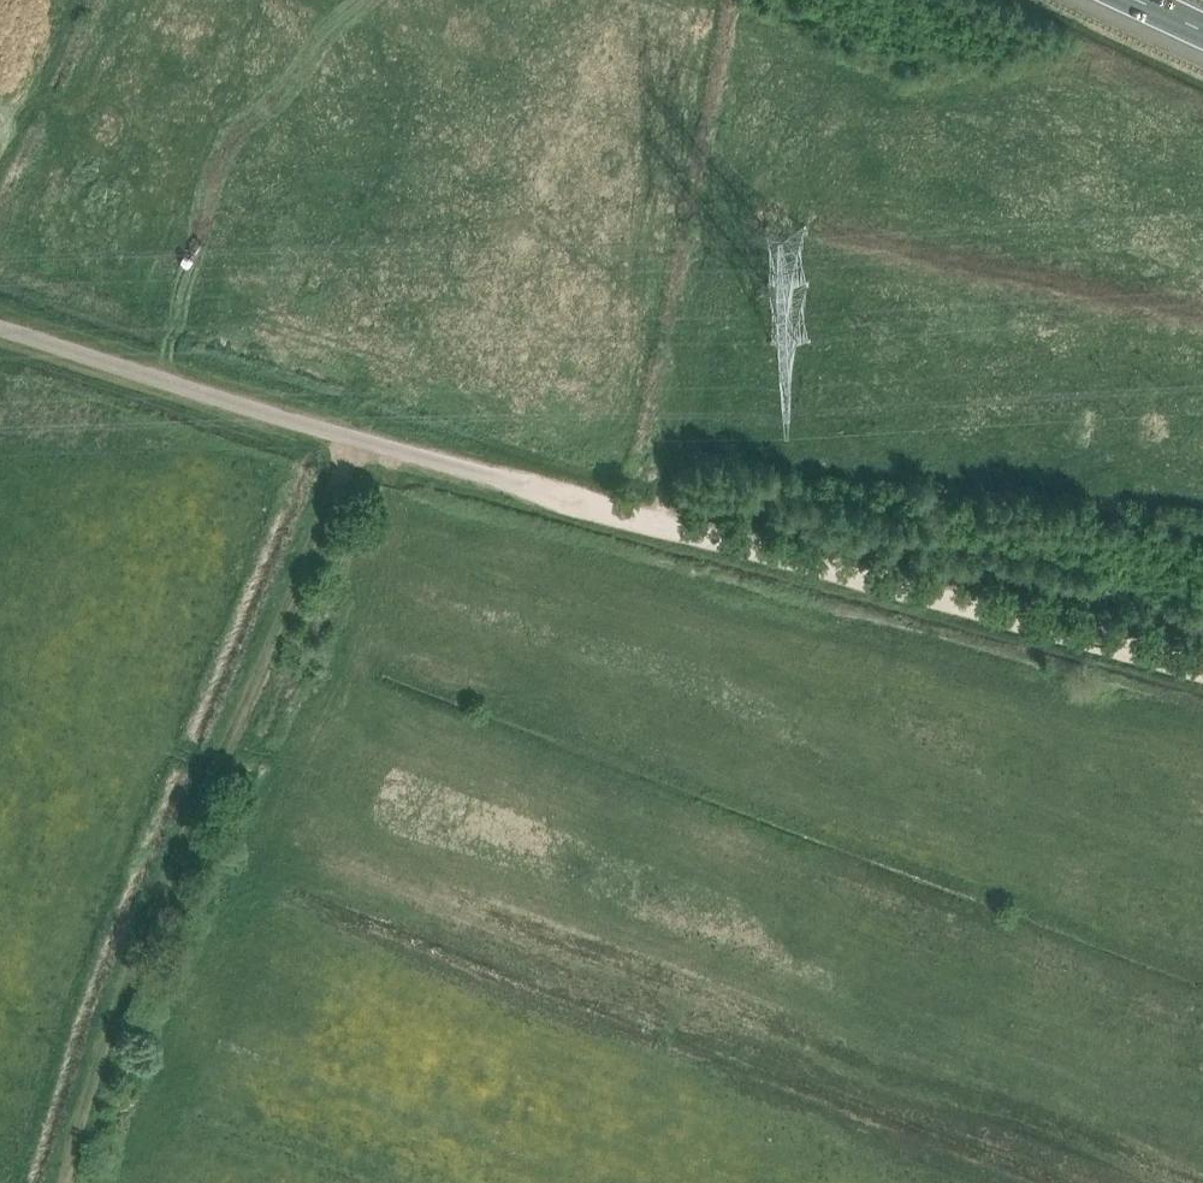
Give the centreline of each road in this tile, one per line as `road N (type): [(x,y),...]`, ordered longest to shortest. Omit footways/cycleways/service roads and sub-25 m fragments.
road 1 (track): [(357,439),(1202,671)]
road 2 (track): [(357,439),(134,953),(64,1182)]
road 3 (unclassified): [(357,439),(0,328)]

